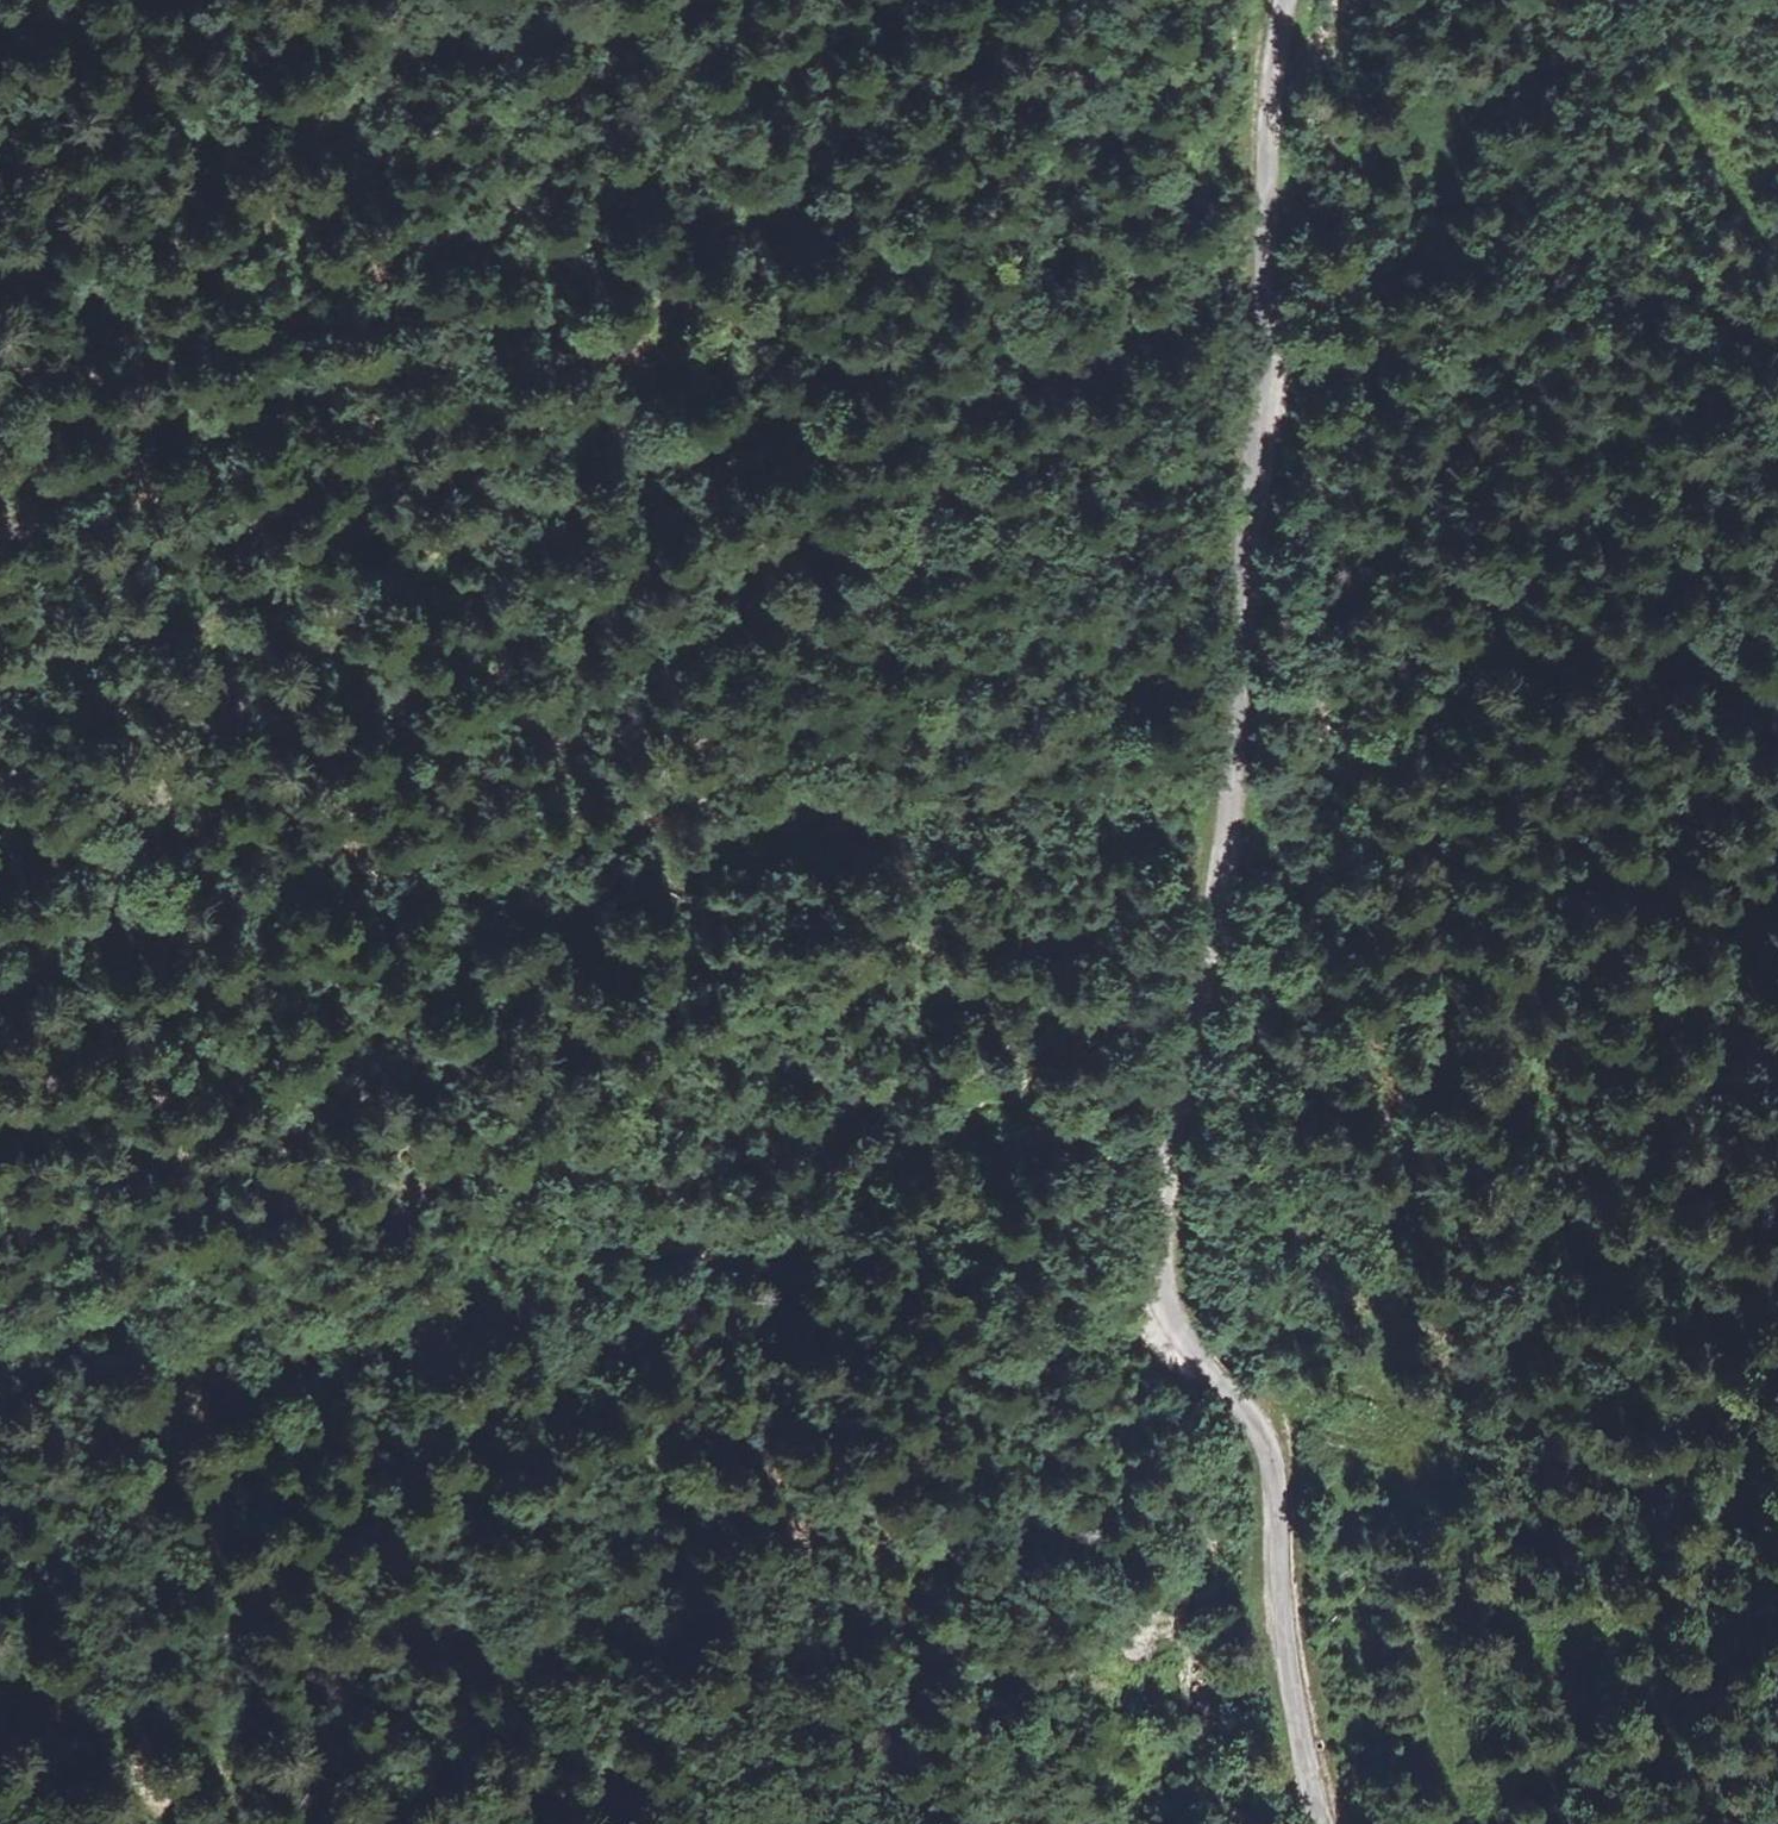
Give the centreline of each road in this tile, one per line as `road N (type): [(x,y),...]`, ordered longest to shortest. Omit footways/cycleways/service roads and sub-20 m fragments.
road 1 (tertiary): [(1310,0),(1277,202),(1235,863),(1171,1263),(1178,1320),(1201,1376),(1249,1448),(1285,1527),(1303,1700),(1334,1823)]
road 2 (track): [(193,1823),(84,1732),(0,1682)]

